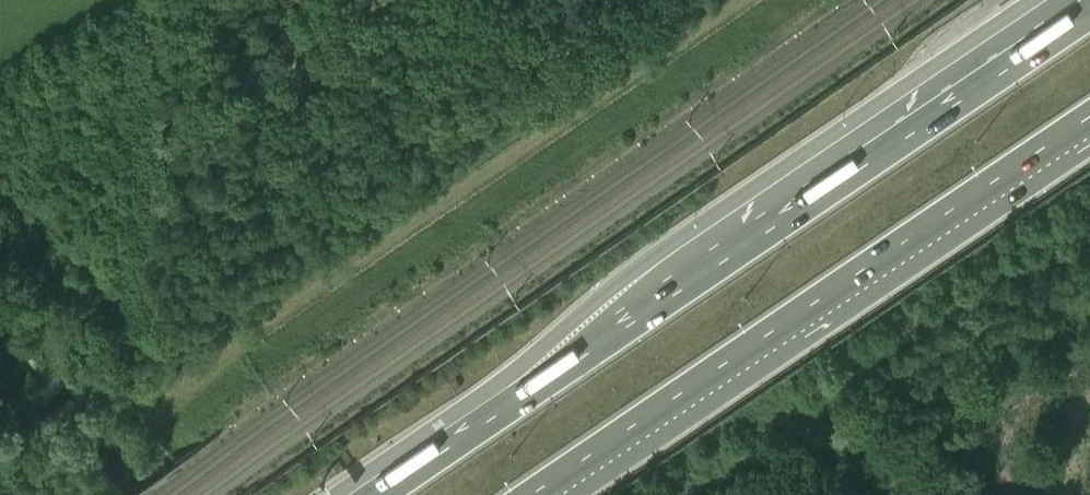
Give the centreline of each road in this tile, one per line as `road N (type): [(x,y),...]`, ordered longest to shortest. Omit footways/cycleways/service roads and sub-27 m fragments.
road 1 (motorway): [(1089,11),(377,494)]
road 2 (track): [(739,0),(140,418),(105,379)]
road 3 (motorway): [(535,494),(1089,120)]

